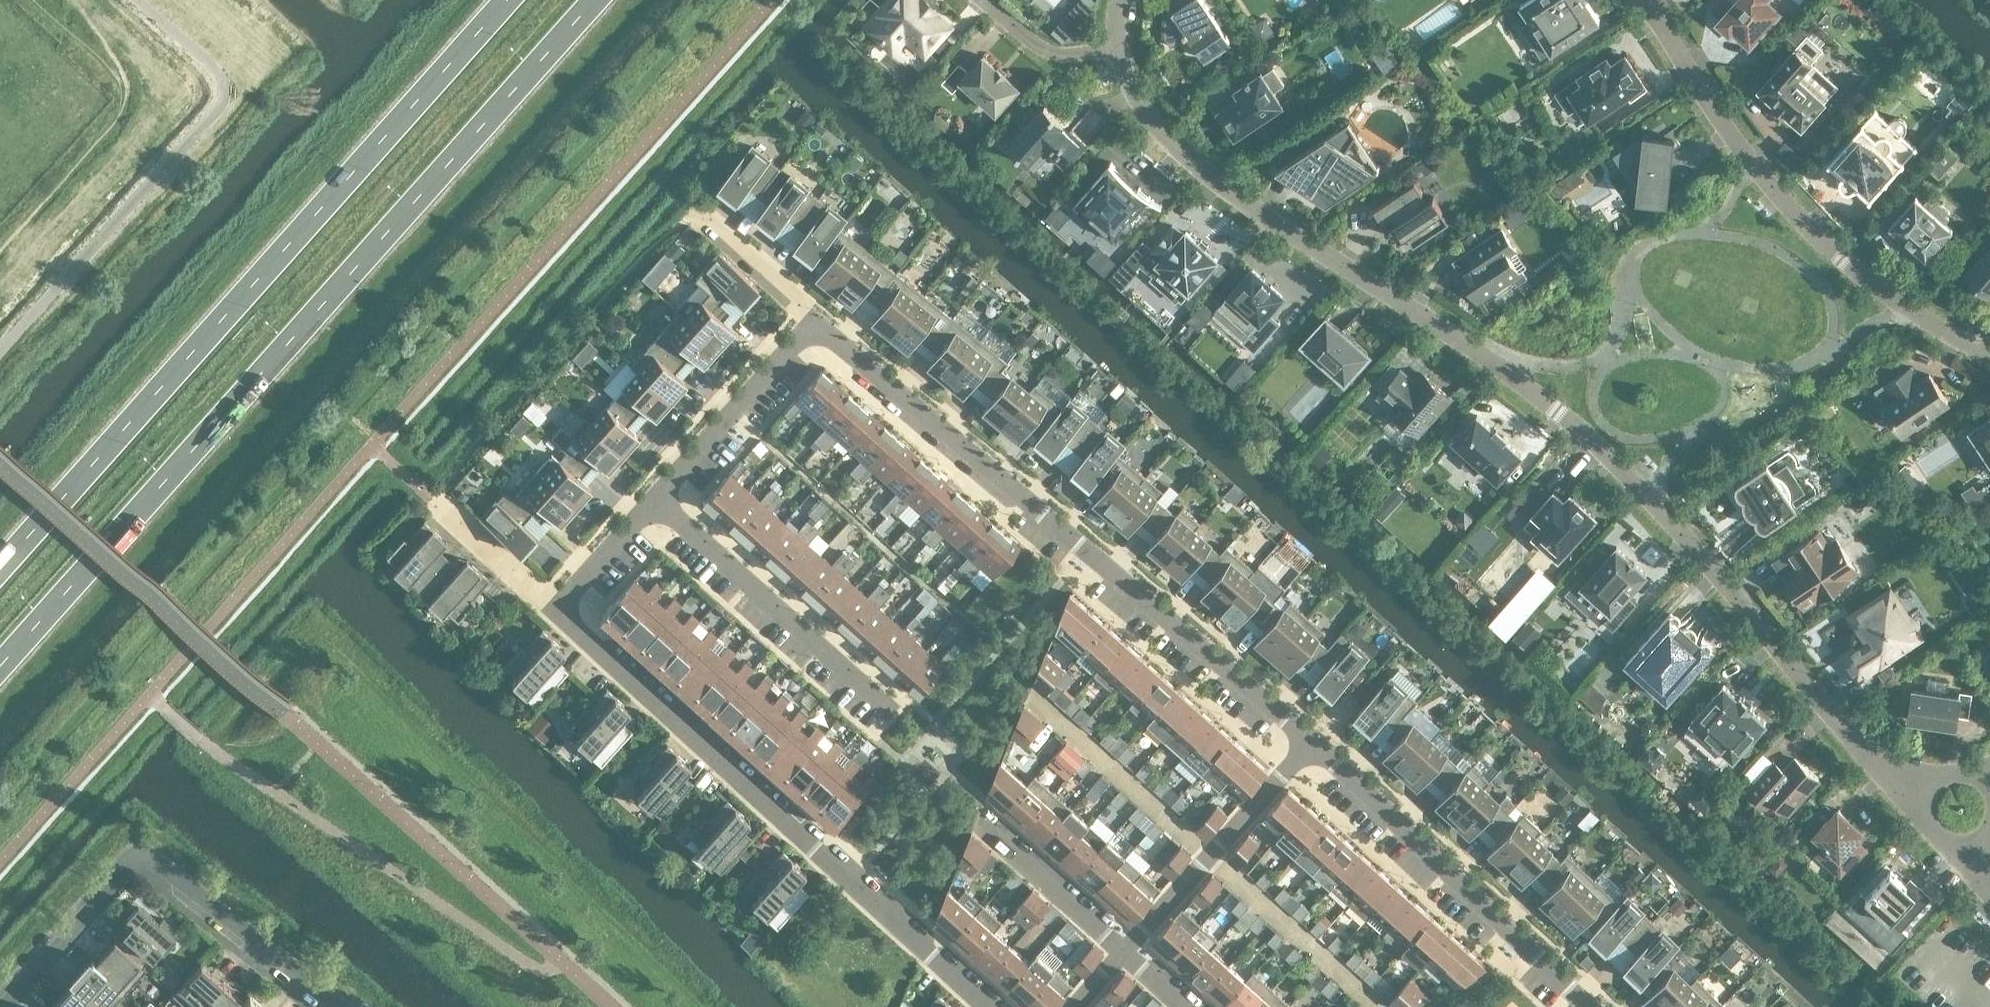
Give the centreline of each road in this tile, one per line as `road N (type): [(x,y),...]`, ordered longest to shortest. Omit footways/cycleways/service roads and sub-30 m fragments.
road 1 (residential): [(1121,48),(1144,110),(1190,163),(1487,358),(1618,466),(1884,774)]
road 2 (trunk): [(0,669),(596,0)]
road 3 (trunk): [(509,0),(0,569)]
road 4 (residential): [(823,331),(1312,744)]
road 5 (residential): [(992,1006),(557,610)]
road 6 (residential): [(1647,0),(1731,133),(1800,220),(1891,294),(1989,352)]
road 7 (residential): [(1312,744),(1586,1006)]
road 8 (residential): [(885,705),(658,500)]
road 9 (residential): [(1125,952),(1312,744)]
road 10 (residential): [(343,1006),(158,861),(137,857)]
road 11 (residential): [(658,500),(805,334),(823,331)]
road 12 (residential): [(0,1001),(118,866),(137,857)]
road 13 (residential): [(1125,952),(983,821)]
road 14 (residential): [(823,331),(804,299),(699,212)]
road 15 (residential): [(557,610),(430,496)]
road 16 (residential): [(1121,48),(1062,55),(982,0)]
road 17 (residential): [(557,610),(658,500)]
road 18 (residential): [(1884,774),(1973,876)]

